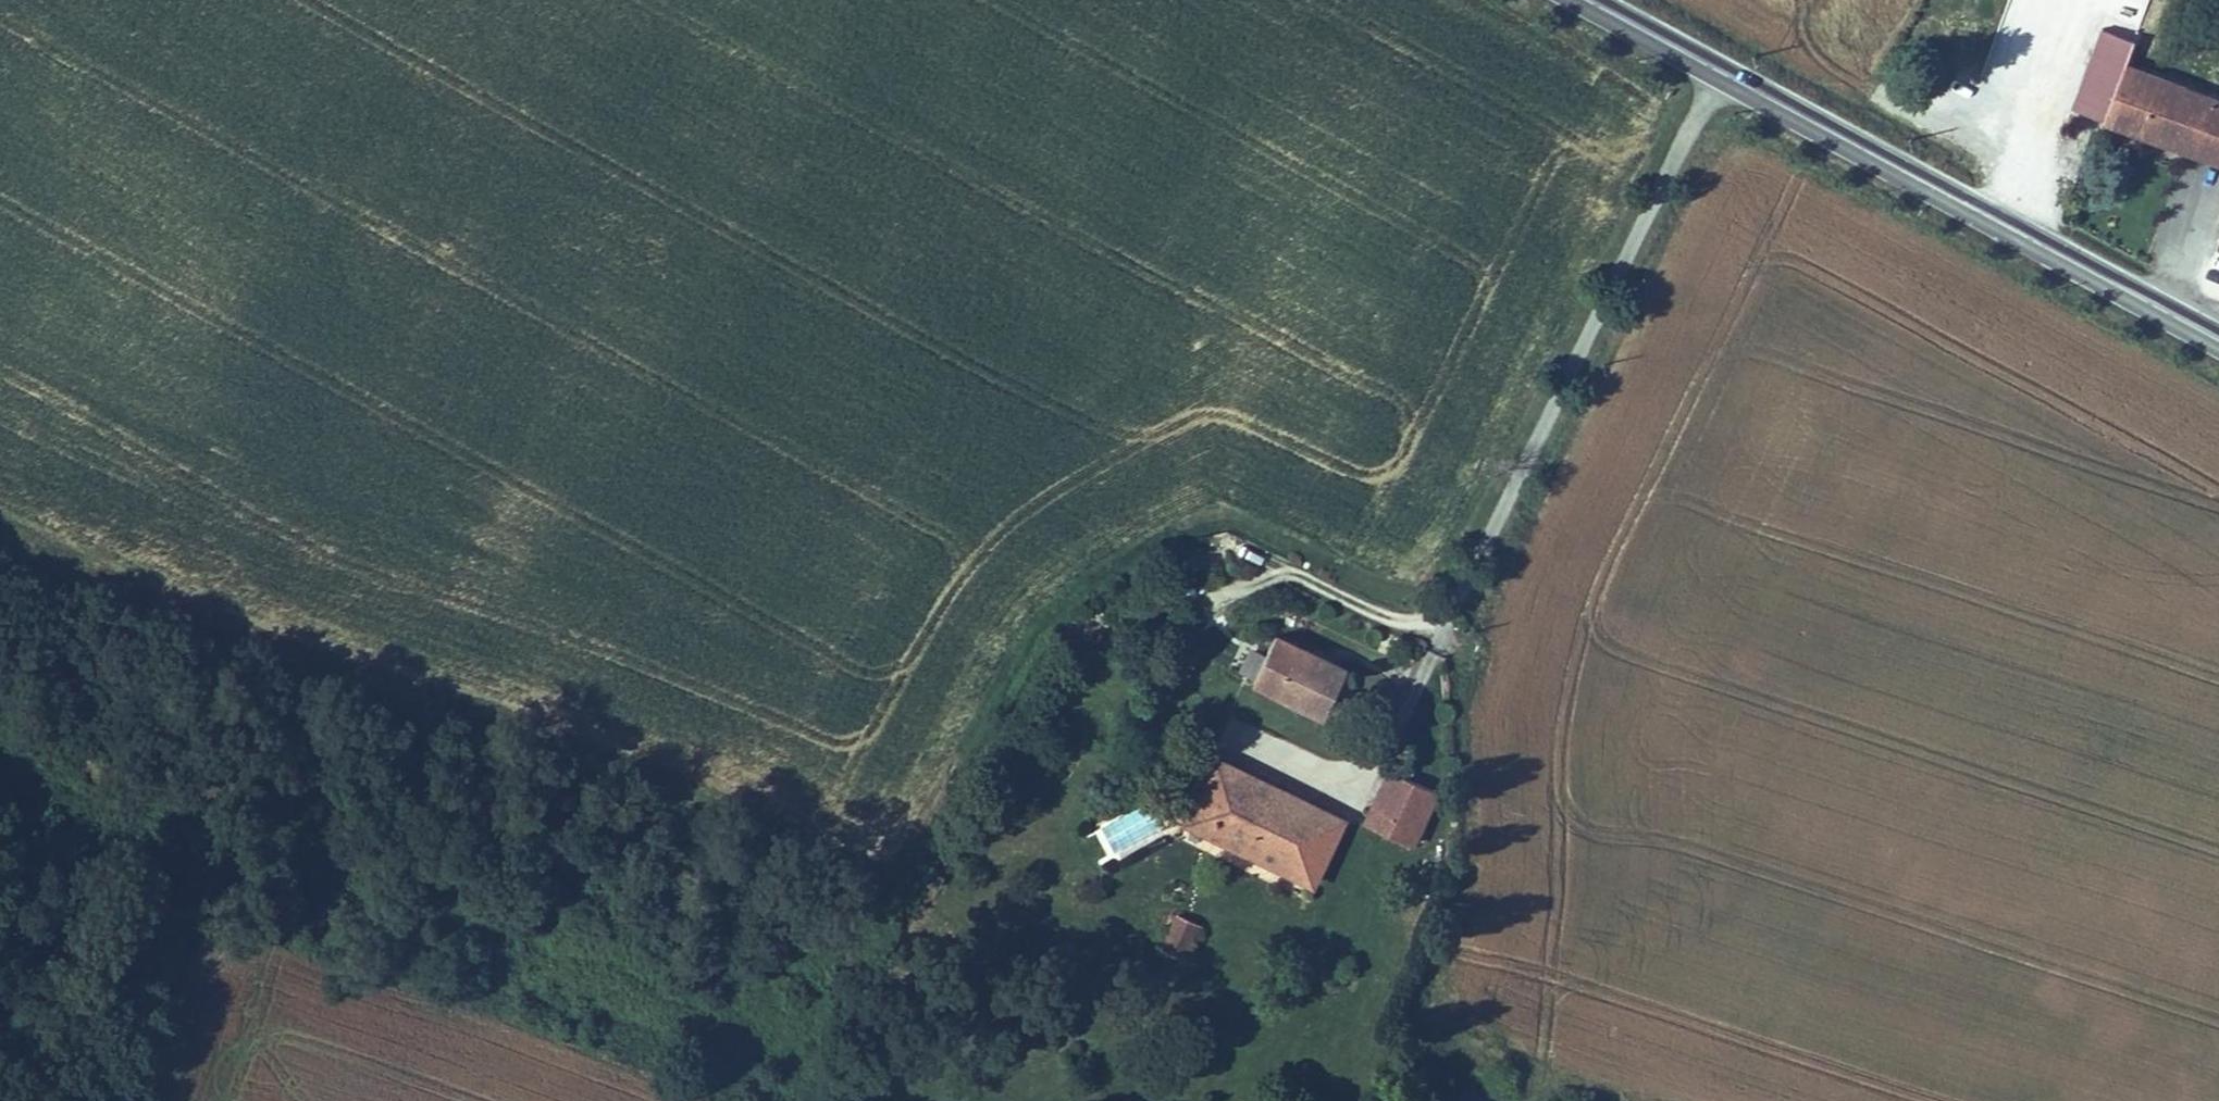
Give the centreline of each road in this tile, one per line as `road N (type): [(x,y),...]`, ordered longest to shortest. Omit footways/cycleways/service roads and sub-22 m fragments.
road 1 (primary): [(1580,0),(2218,345)]

